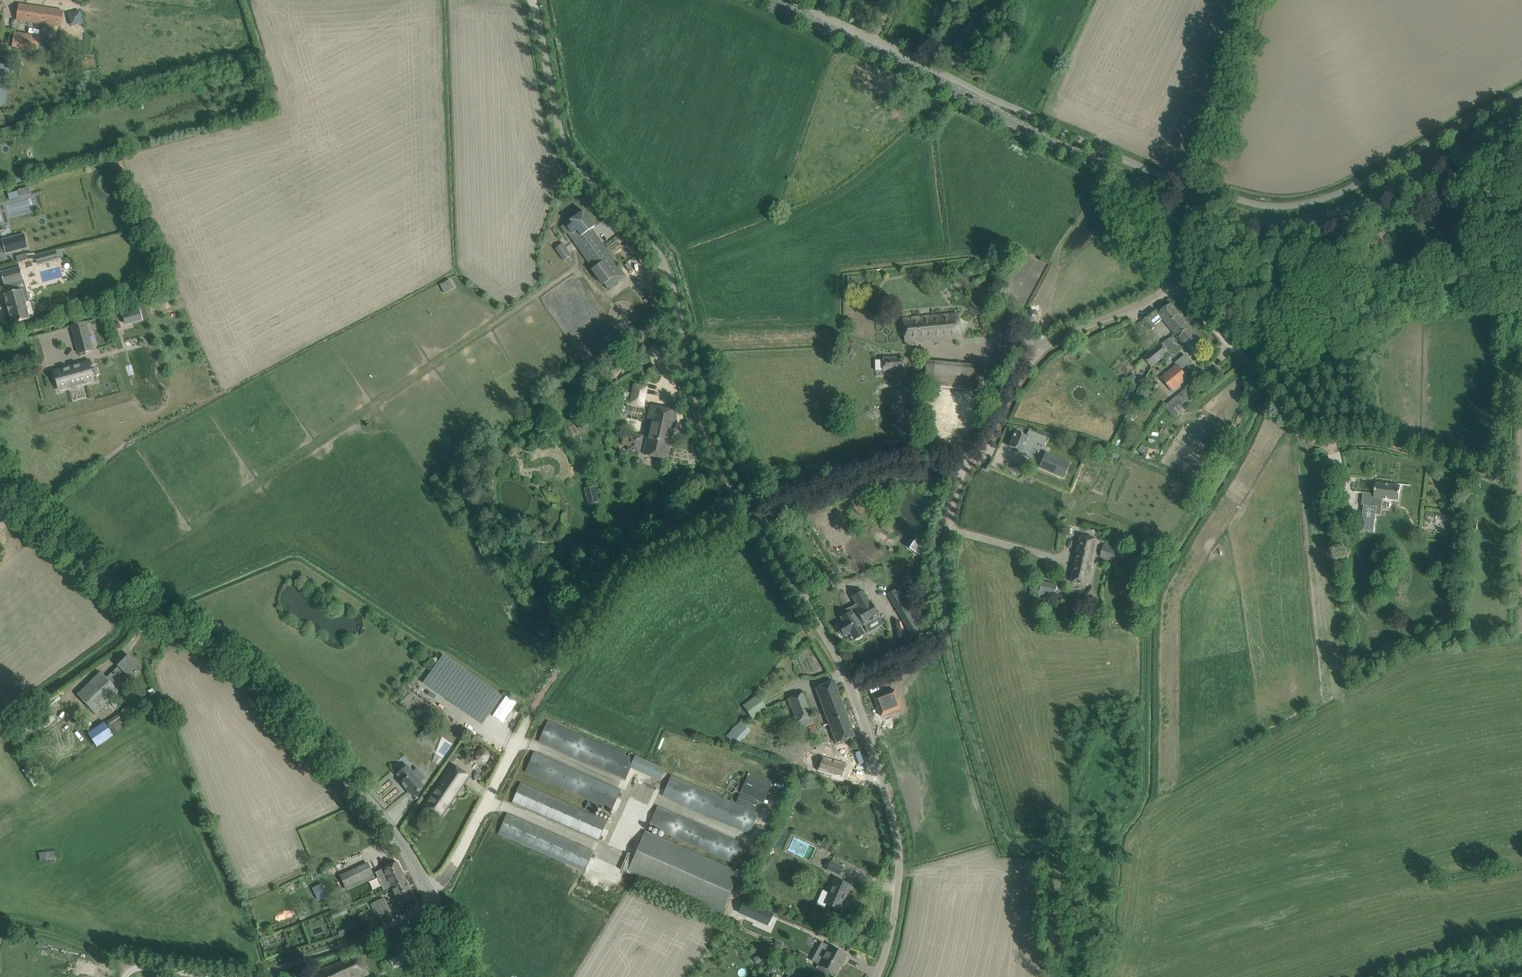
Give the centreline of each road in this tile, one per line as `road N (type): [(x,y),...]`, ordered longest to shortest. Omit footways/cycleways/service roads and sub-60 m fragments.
road 1 (tertiary): [(437,904),(401,838),(239,658),(92,569),(56,536),(0,455)]
road 2 (unclassified): [(753,520),(706,429),(666,264),(565,146),(533,0)]
road 3 (track): [(430,889),(445,878),(521,730),(627,573),(753,520)]
road 4 (unclassified): [(877,976),(897,903),(898,823),(828,639),(753,520)]
road 5 (track): [(1056,976),(1062,869),(1045,846),(1006,840),(950,645),(944,539)]
road 6 (secondary): [(767,0),(1183,199)]
road 7 (secondary): [(1183,199),(1255,224),(1317,222),(1364,203),(1521,108)]
road 8 (track): [(1328,446),(1390,445),(1492,473),(1504,373),(1521,362)]
road 9 (unclassified): [(966,461),(984,448),(1043,345),(1175,287)]
road 10 (unclassified): [(753,520),(880,469),(966,461)]
road 11 (unclassified): [(1328,446),(1303,434),(1250,362),(1175,287)]
road 12 (unclassified): [(254,976),(437,904)]

